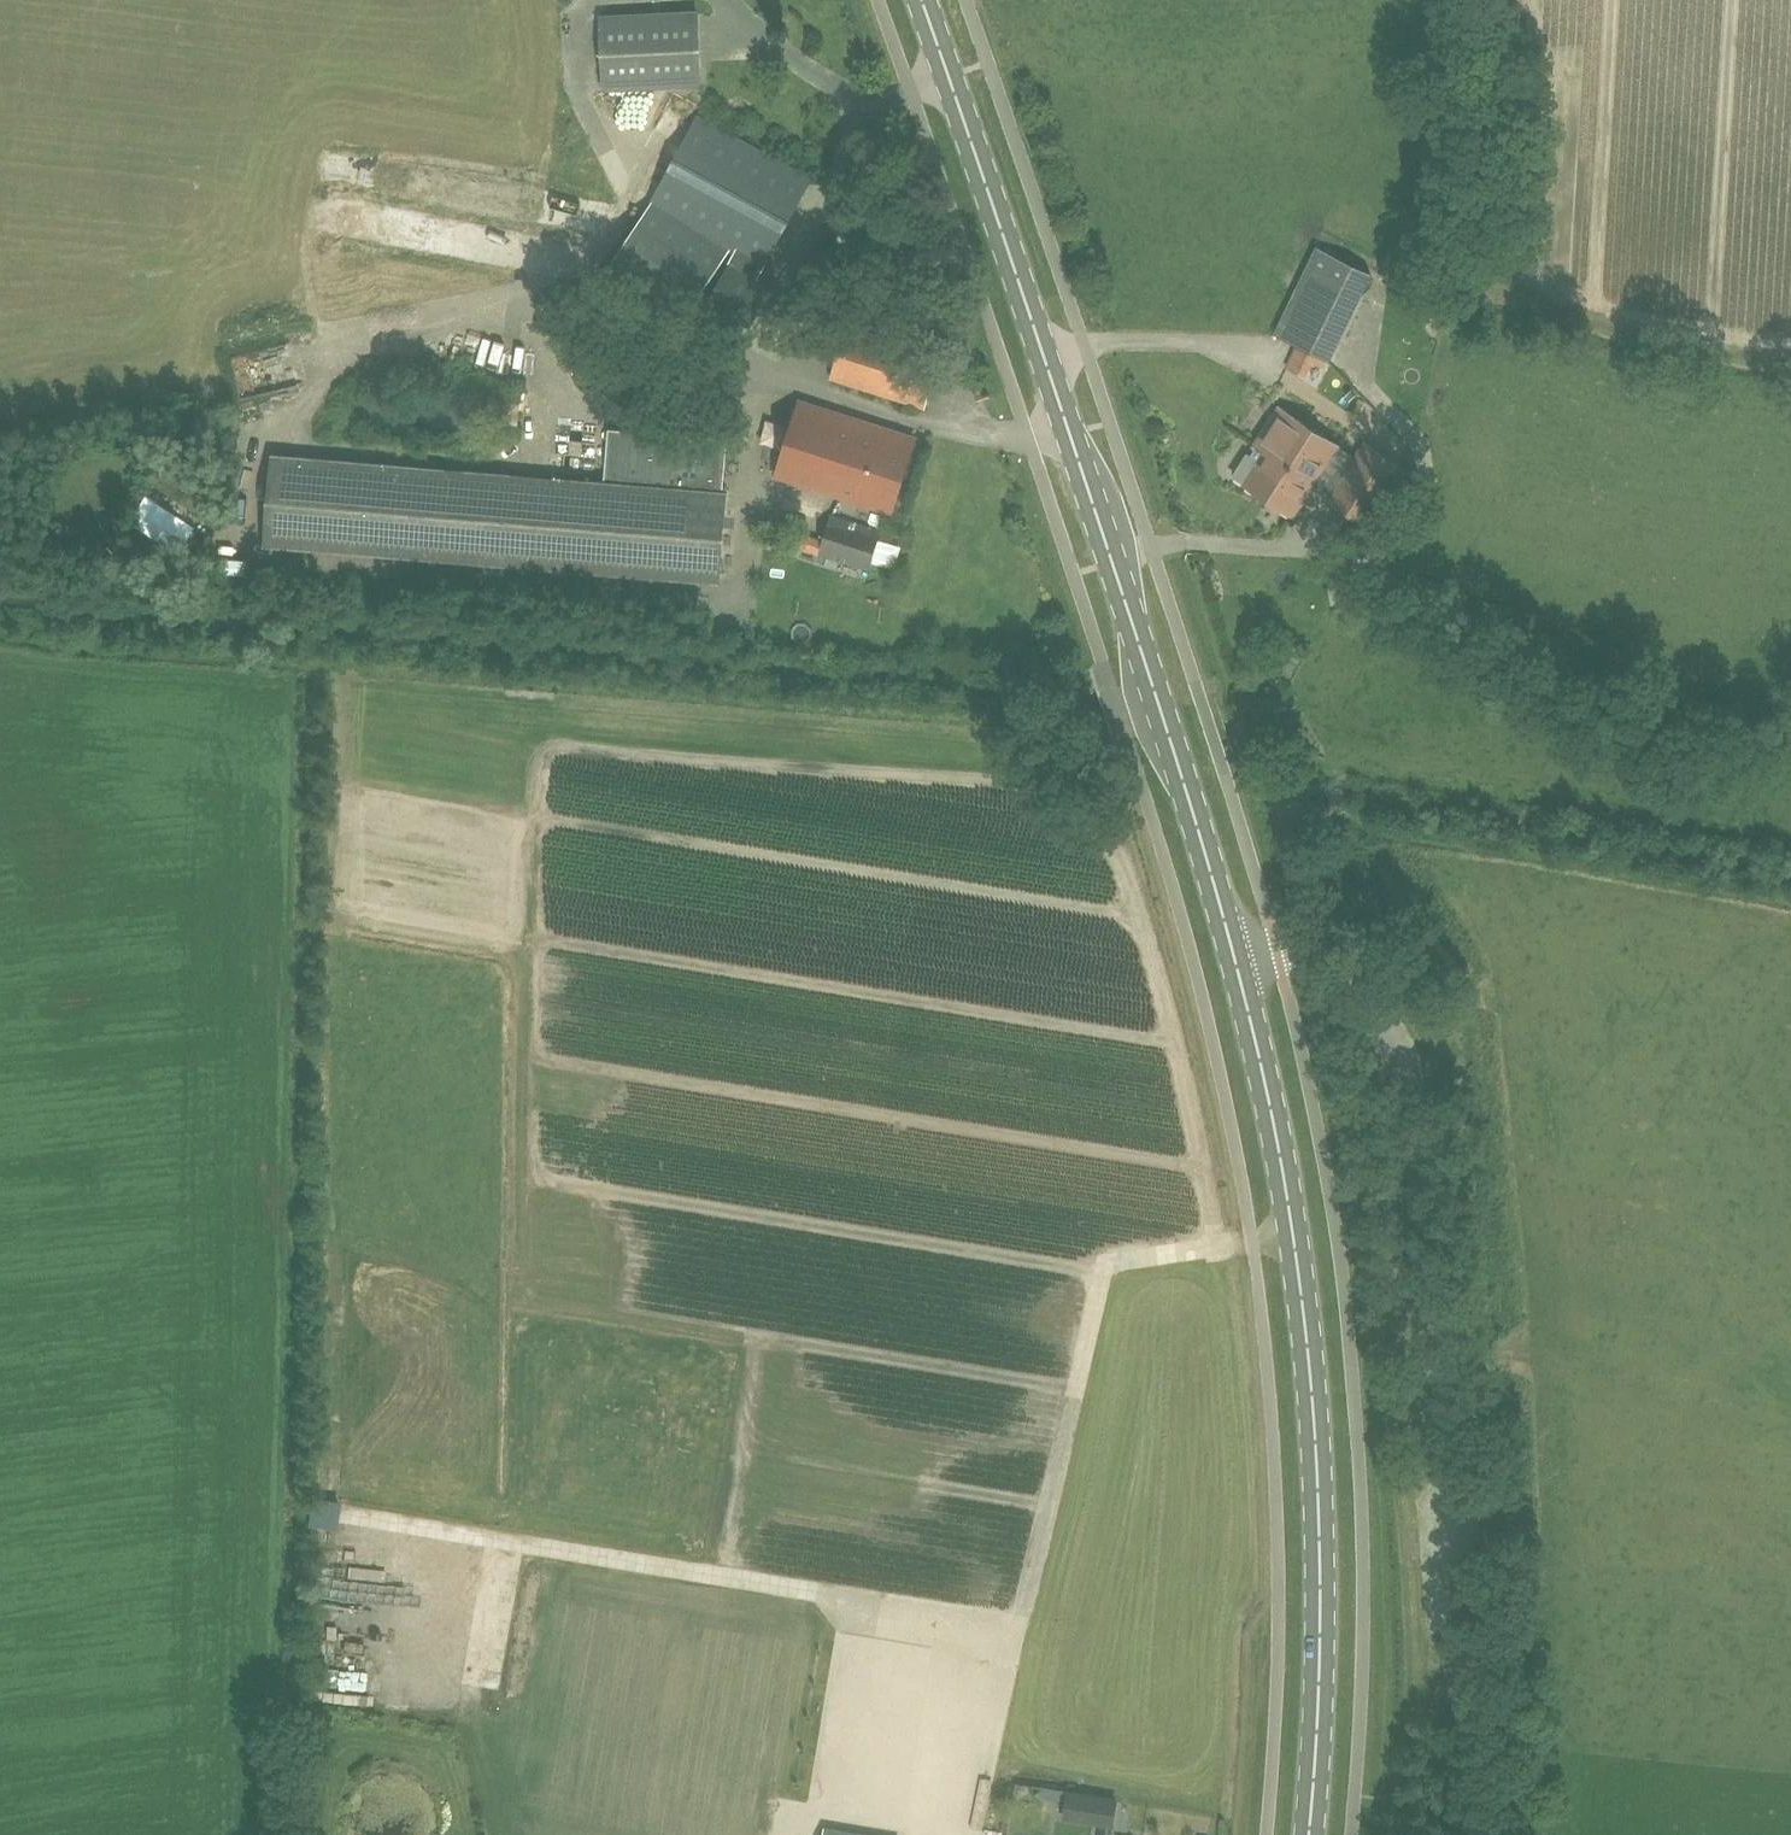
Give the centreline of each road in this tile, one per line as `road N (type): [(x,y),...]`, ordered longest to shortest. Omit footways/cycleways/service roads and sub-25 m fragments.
road 1 (secondary): [(1312,1834),(1322,1529),(1311,1320),(1274,1079),(1160,698),(922,0)]
road 2 (track): [(1492,0),(1505,158),(1486,245),(1436,335),(1382,384),(1325,403)]

